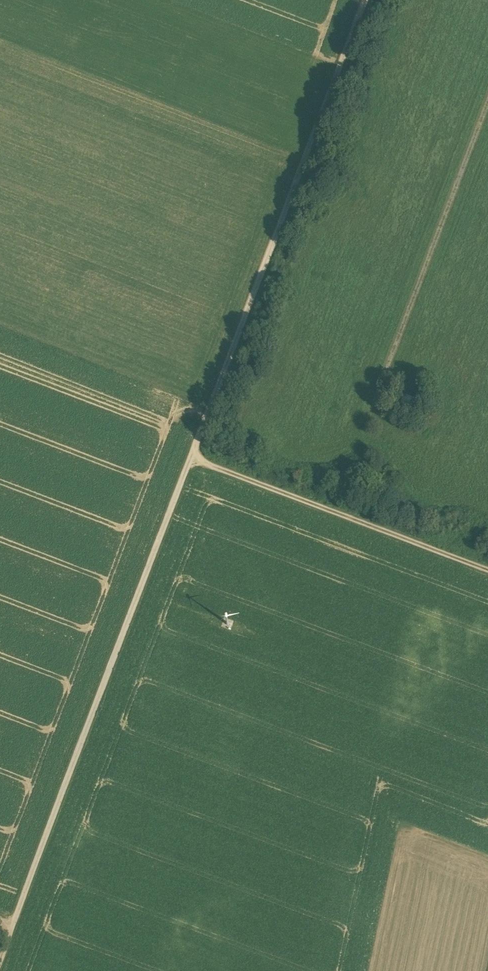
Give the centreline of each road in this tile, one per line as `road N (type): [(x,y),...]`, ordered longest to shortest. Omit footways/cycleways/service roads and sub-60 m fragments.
road 1 (track): [(364,0),(0,958)]
road 2 (track): [(191,456),(487,569)]

